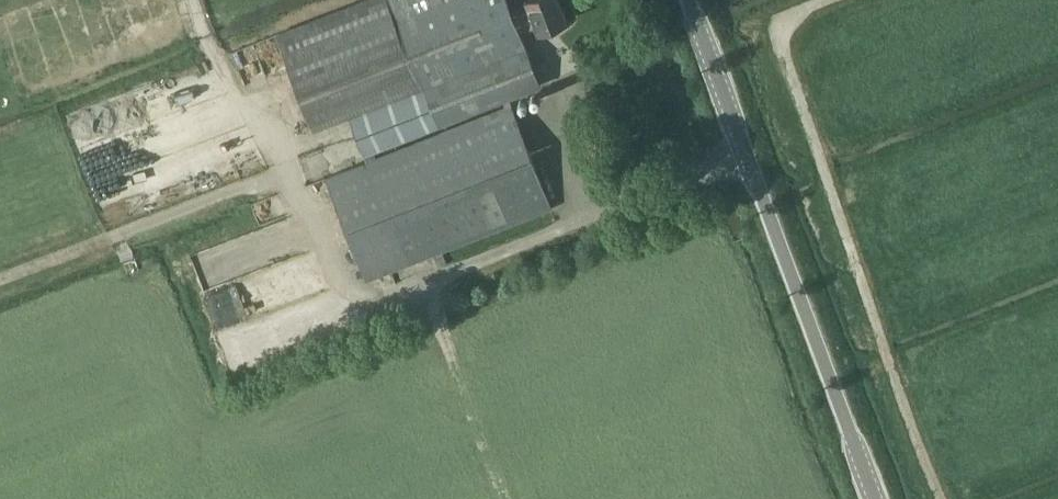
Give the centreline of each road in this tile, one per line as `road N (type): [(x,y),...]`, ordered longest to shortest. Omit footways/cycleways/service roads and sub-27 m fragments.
road 1 (tertiary): [(874,498),(686,0)]
road 2 (track): [(941,498),(778,39)]
road 3 (track): [(0,282),(286,175)]
road 4 (track): [(424,281),(507,498)]
road 5 (track): [(710,65),(778,39),(785,14),(822,0)]

